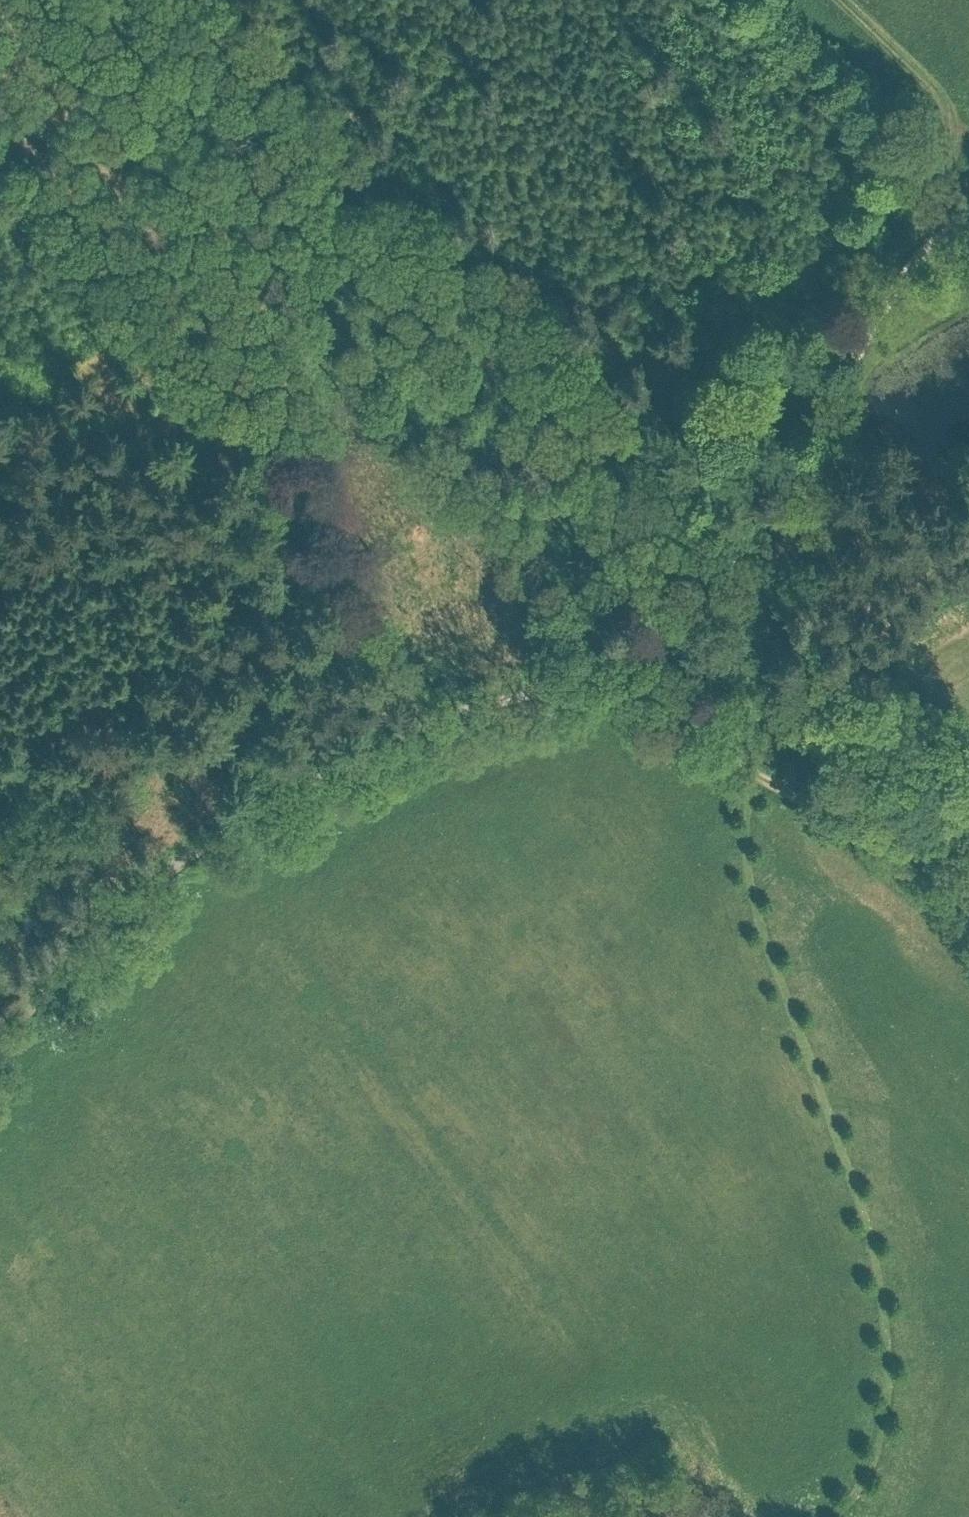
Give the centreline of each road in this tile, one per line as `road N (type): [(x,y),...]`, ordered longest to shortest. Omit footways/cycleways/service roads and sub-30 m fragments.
road 1 (track): [(15,0),(556,619),(591,679),(838,827),(968,929)]
road 2 (track): [(829,1516),(857,1487),(880,1442),(883,1321),(858,1209),(756,921),(745,874),(744,768)]
road 3 (unclassified): [(0,1034),(145,888),(258,809),(422,724),(591,679)]
road 4 (track): [(781,790),(779,729),(745,616)]
road 5 (track): [(781,790),(805,778),(892,683)]

